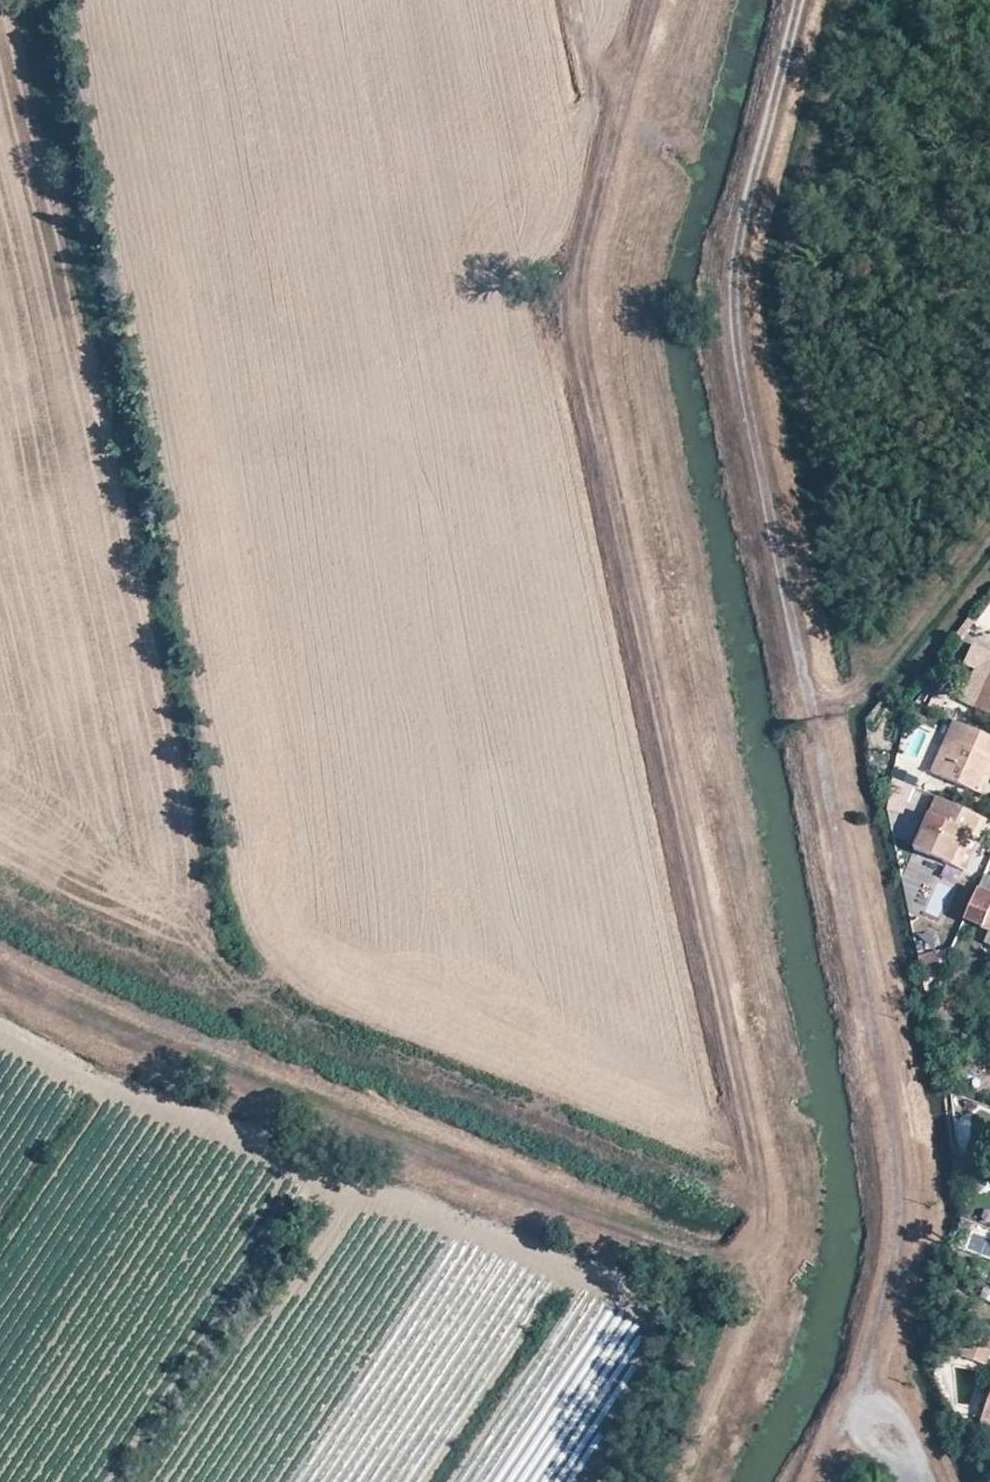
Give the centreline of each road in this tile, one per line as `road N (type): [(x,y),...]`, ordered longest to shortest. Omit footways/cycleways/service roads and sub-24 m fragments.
road 1 (track): [(816,1481),(904,1236),(874,1019),(734,340),(739,235),(796,0)]

